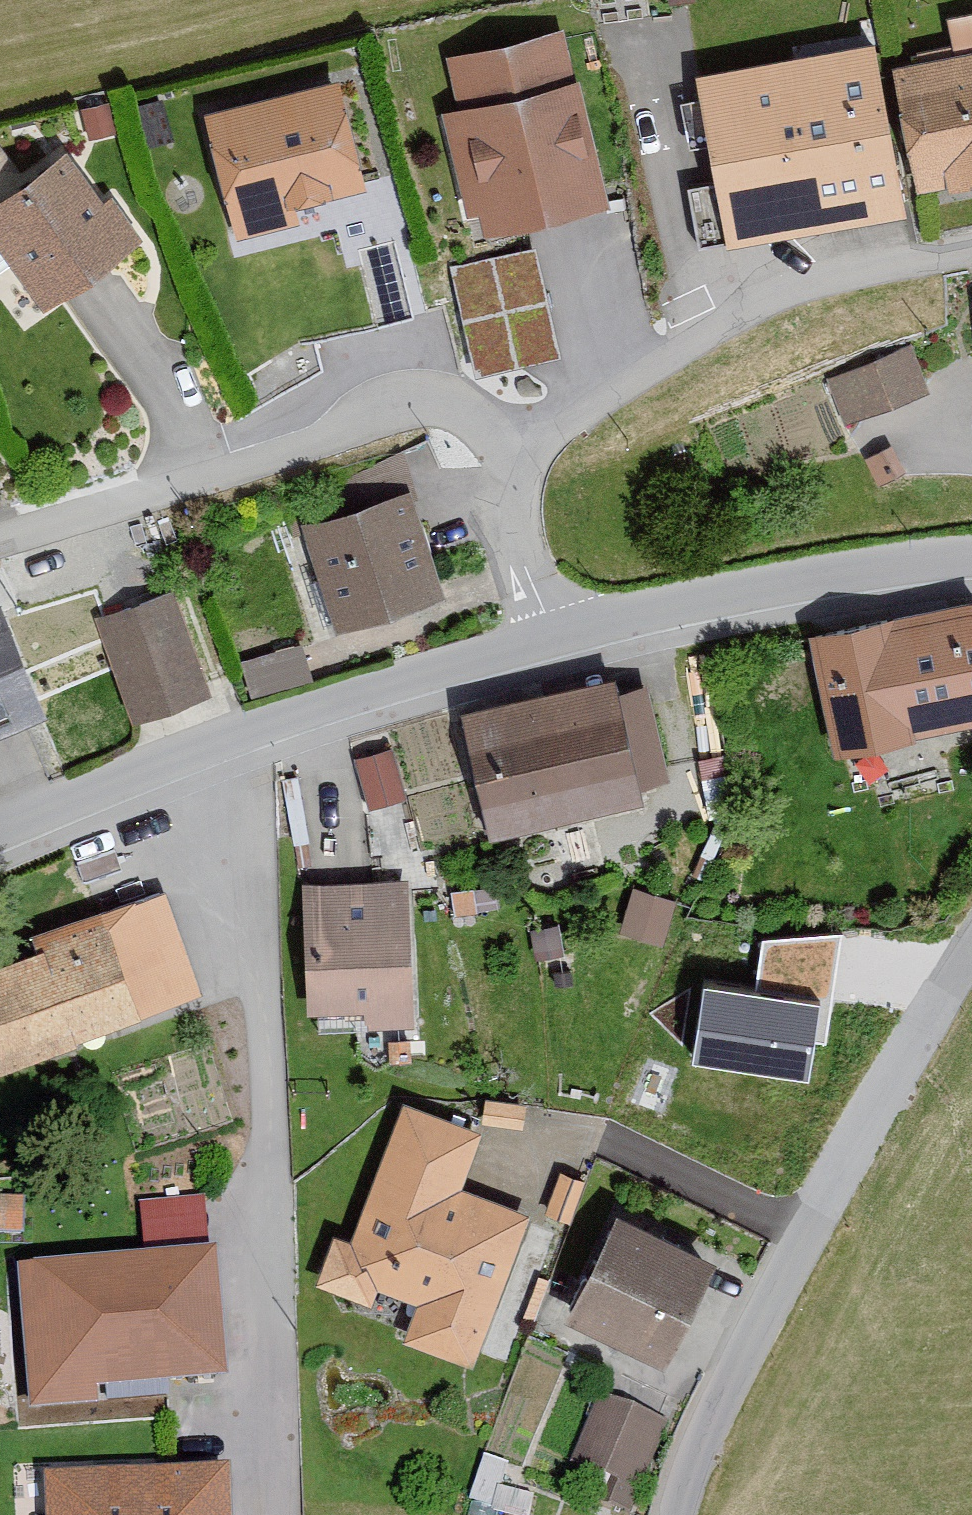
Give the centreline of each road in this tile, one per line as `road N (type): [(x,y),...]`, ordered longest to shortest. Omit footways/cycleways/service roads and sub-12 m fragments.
road 1 (residential): [(258,730),(278,1514)]
road 2 (residential): [(971,237),(732,289),(506,445),(509,526),(542,645)]
road 3 (unclassified): [(666,1514),(674,1477),(771,1272),(901,1044),(971,940)]
road 4 (unclassified): [(542,645),(836,572),(971,559)]
road 5 (unclassified): [(258,730),(542,645)]
road 6 (unclassified): [(0,830),(258,730)]

